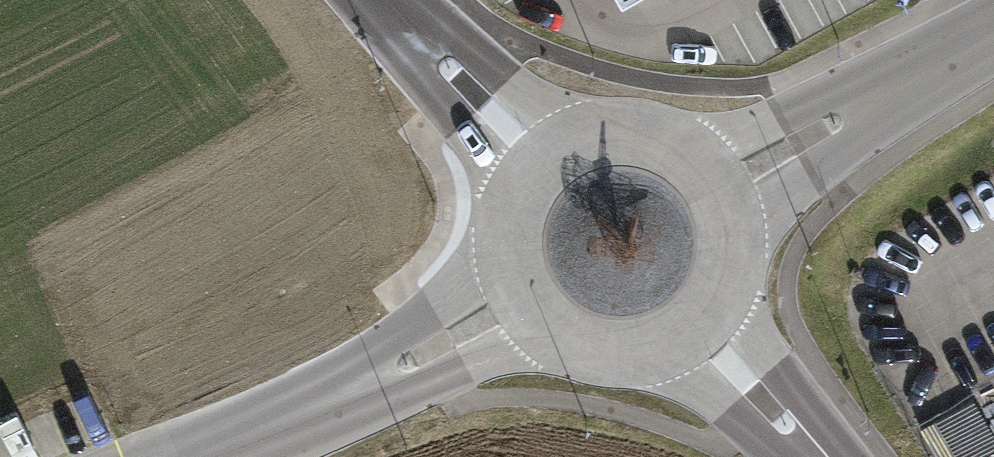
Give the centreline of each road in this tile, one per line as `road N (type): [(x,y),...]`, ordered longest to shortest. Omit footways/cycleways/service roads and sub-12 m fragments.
road 1 (unclassified): [(528,304),(431,351),(153,456)]
road 2 (unclassified): [(709,181),(993,30)]
road 3 (unclassified): [(378,0),(540,166)]
road 4 (unclassified): [(709,181),(659,141),(628,133),(565,146),(540,166)]
road 5 (unclassified): [(528,304),(549,327),(607,351),(639,349),(695,320)]
road 6 (unclassified): [(695,320),(814,456)]
road 7 (unclassified): [(695,320),(713,296),(727,238),(709,181)]
road 8 (unclassified): [(540,166),(522,190),(508,248),(528,304)]

